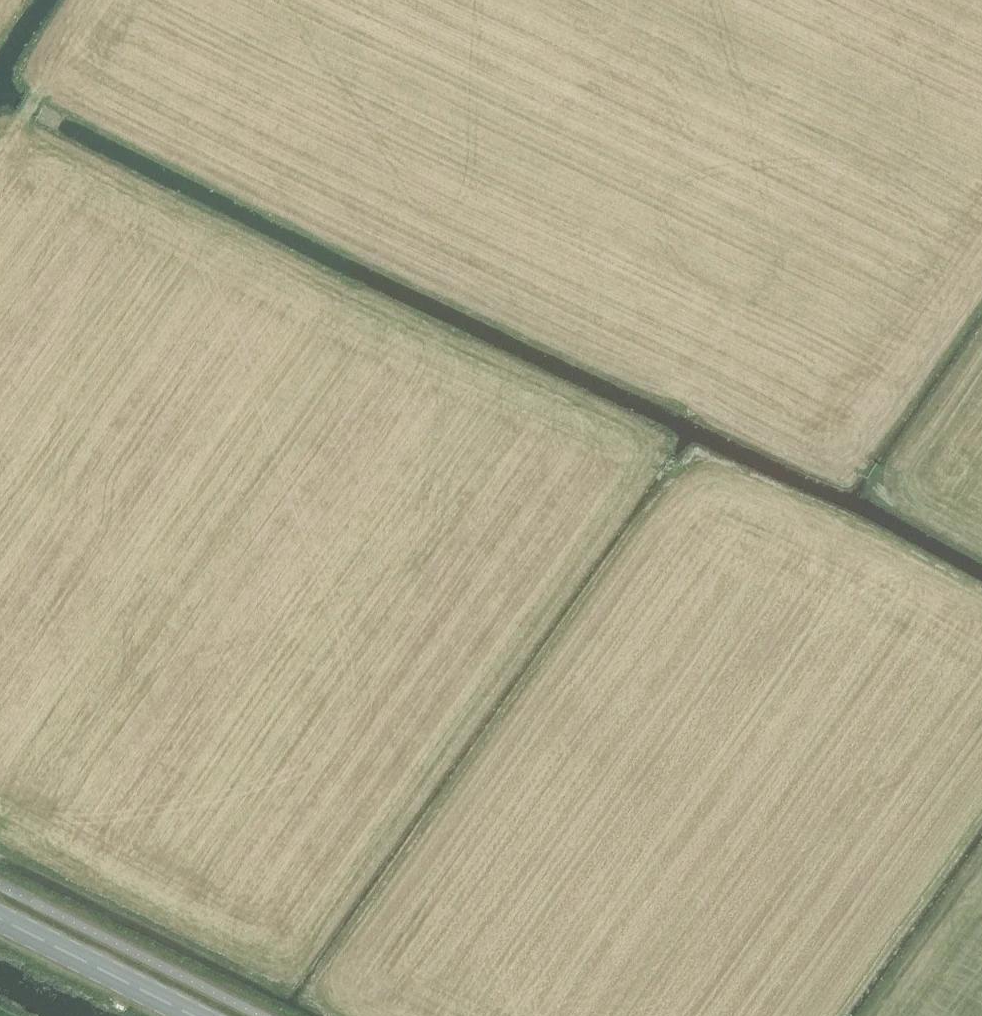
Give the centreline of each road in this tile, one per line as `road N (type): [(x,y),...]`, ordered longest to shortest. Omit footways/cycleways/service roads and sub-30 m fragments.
road 1 (tertiary): [(192,1015),(0,919)]

